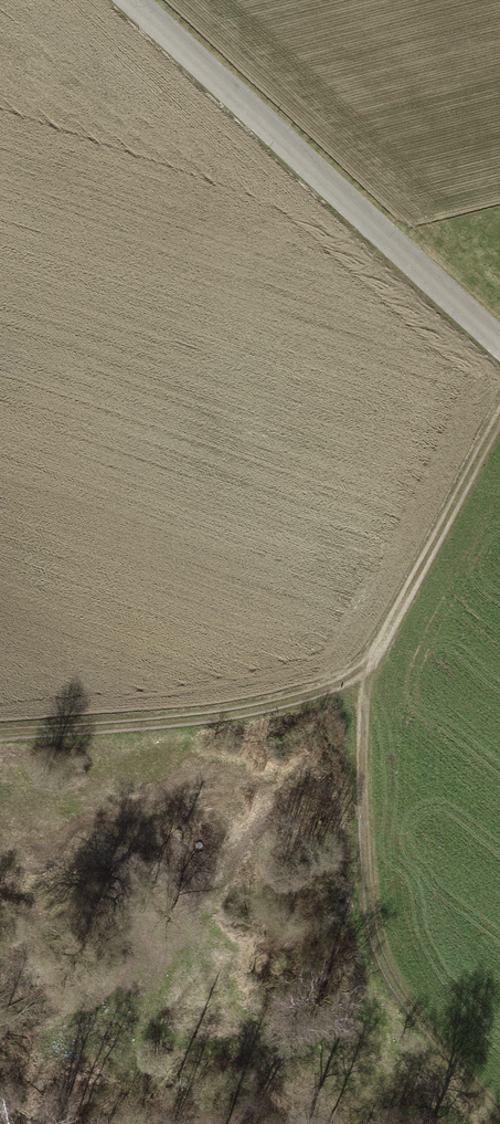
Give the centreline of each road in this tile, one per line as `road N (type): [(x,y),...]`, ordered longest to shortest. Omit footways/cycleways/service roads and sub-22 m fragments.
road 1 (track): [(499,412),(386,636),(335,684),(247,712),(0,735)]
road 2 (track): [(386,636),(364,744),(375,929),(463,1063),(499,1104)]
road 3 (unclassified): [(499,345),(134,0)]

